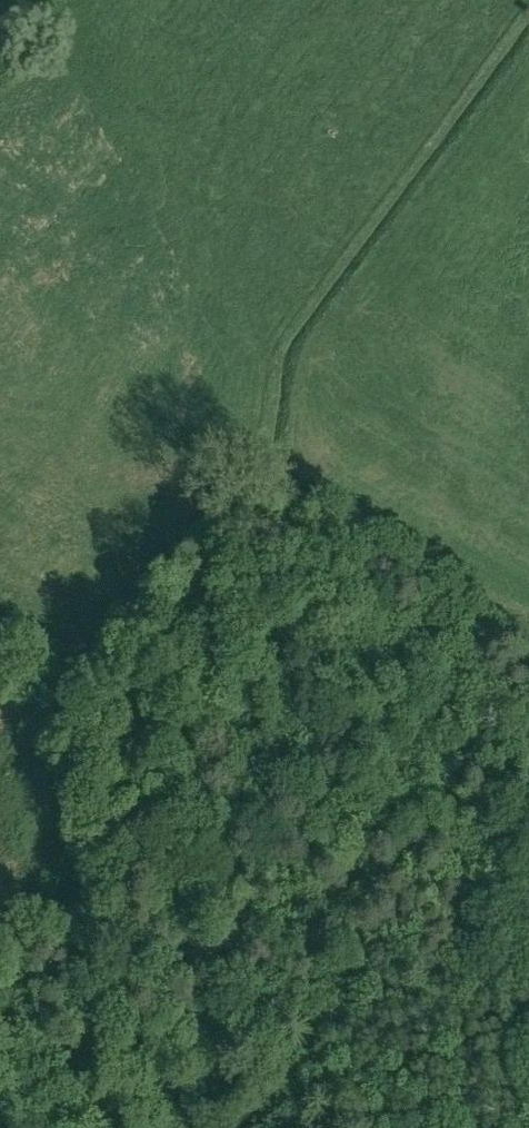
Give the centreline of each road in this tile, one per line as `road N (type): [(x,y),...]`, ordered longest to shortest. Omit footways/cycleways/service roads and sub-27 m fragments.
road 1 (track): [(84,1127),(59,755)]

